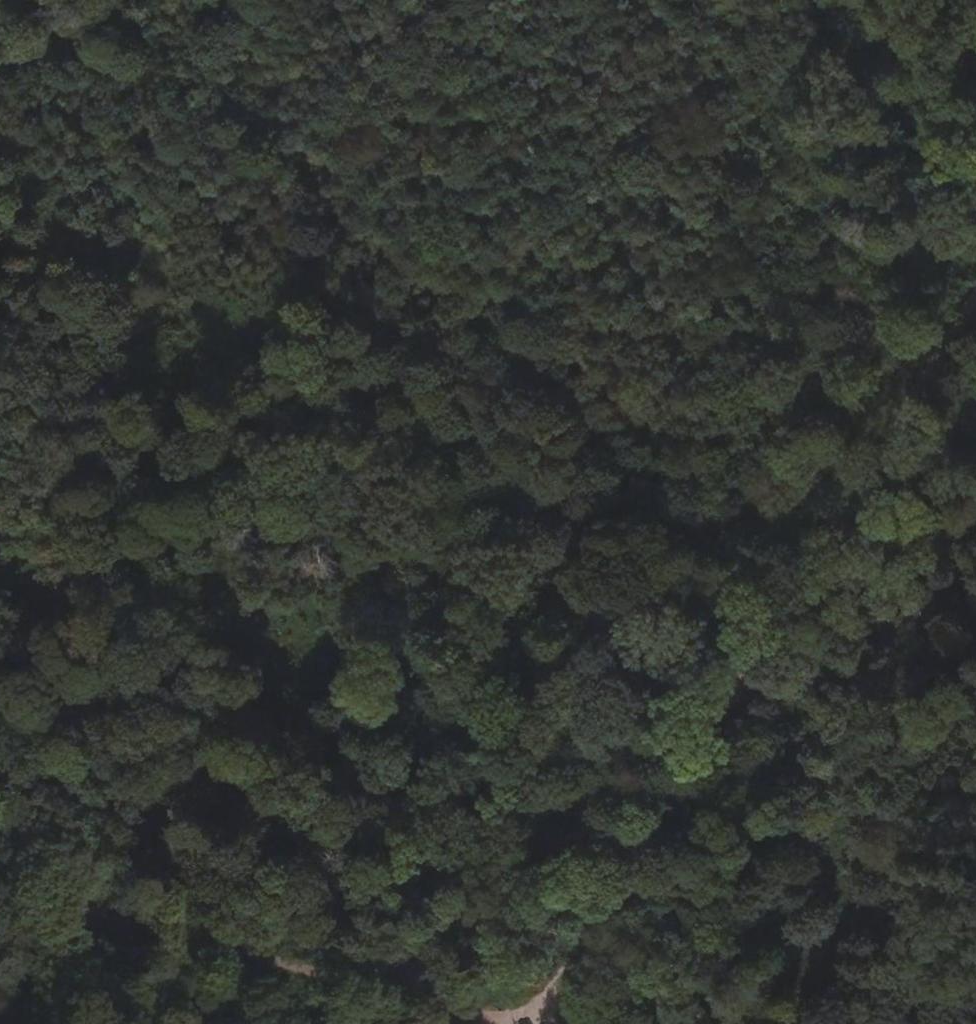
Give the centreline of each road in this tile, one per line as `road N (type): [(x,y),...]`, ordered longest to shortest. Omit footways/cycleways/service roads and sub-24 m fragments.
road 1 (track): [(975,293),(534,1023)]
road 2 (track): [(499,1023),(0,889)]

